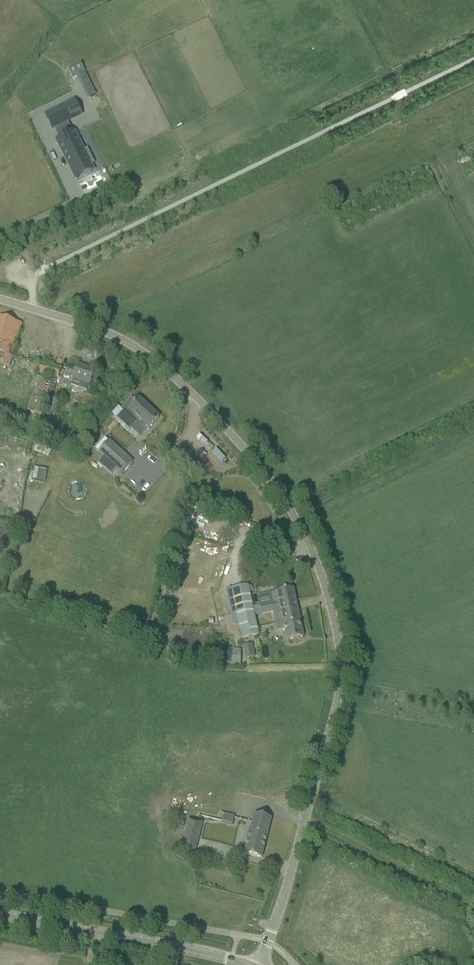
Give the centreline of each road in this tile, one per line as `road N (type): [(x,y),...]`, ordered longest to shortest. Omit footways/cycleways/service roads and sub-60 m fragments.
road 1 (unclassified): [(257,964),(278,919),(338,698),(339,645),(314,556),(271,480),(181,382),(103,330),(0,298)]
road 2 (tertiary): [(243,964),(0,916)]
road 3 (track): [(305,821),(473,905)]

